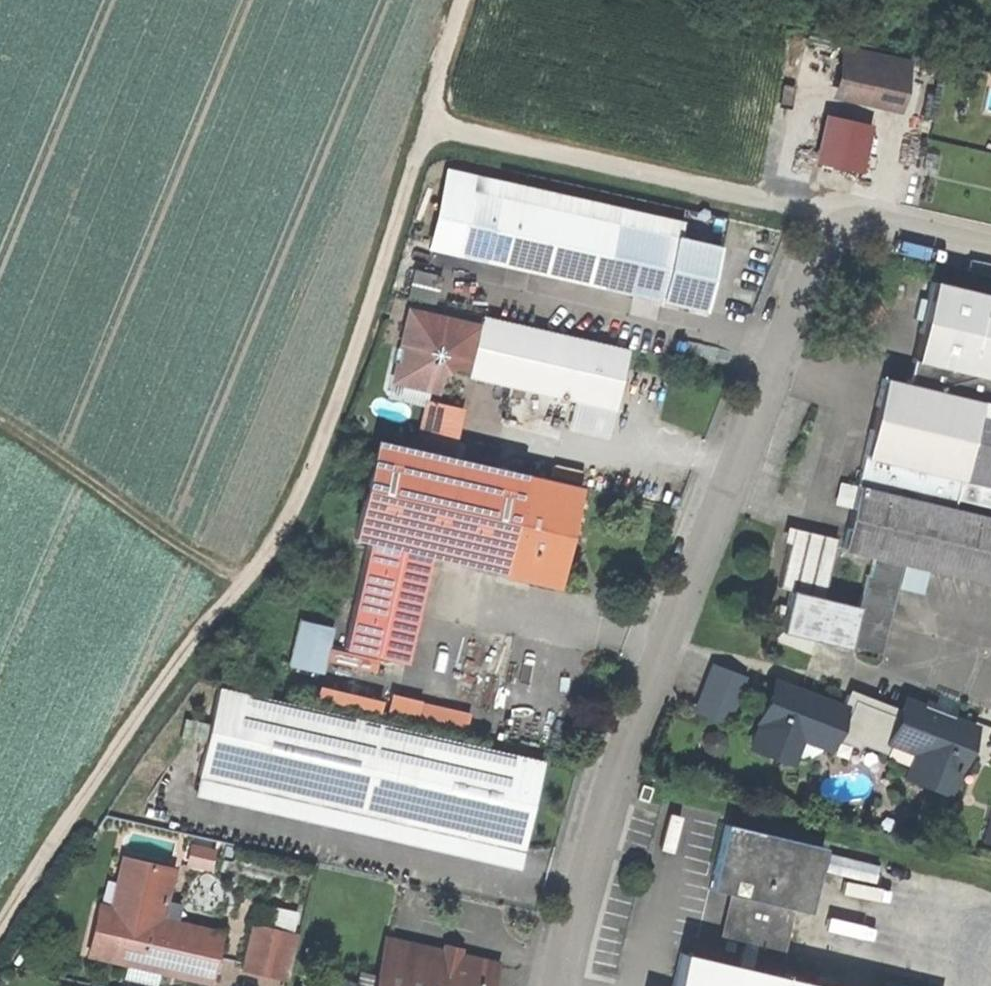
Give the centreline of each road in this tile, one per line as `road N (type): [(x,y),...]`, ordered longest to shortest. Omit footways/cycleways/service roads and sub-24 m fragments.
road 1 (unclassified): [(990,244),(849,213),(810,258),(565,884),(550,985)]
road 2 (track): [(425,125),(335,409),(275,535),(174,660),(0,921)]
road 3 (track): [(849,213),(475,129),(425,125)]
road 4 (track): [(0,418),(242,576)]
road 5 (track): [(425,125),(461,0)]

